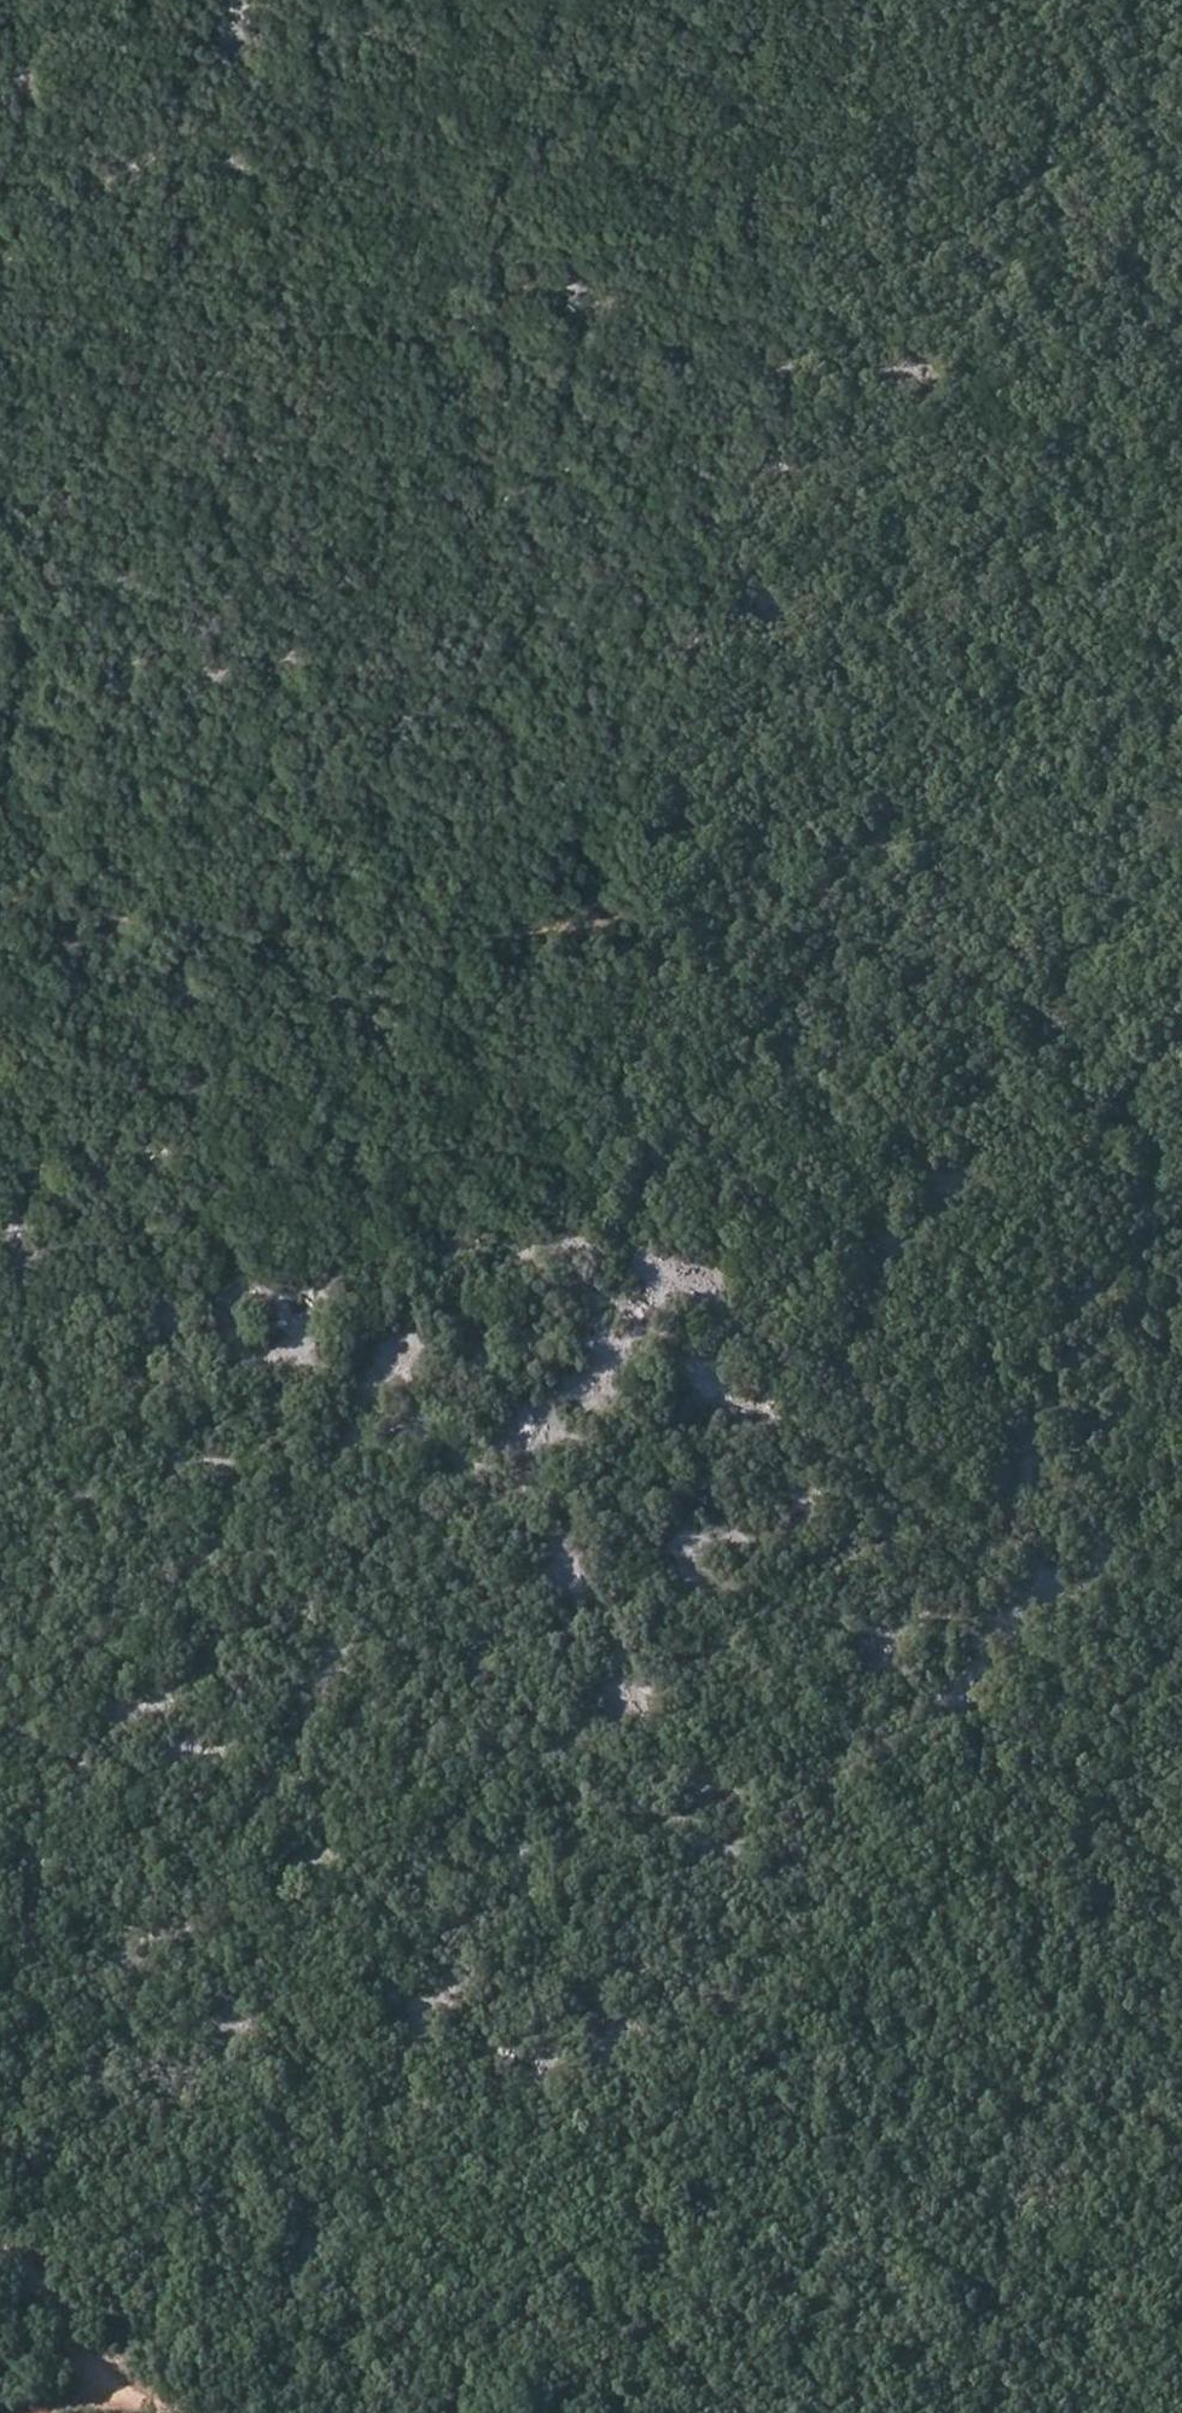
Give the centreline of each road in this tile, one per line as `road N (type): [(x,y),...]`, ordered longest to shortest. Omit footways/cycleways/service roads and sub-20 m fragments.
road 1 (track): [(0,2243),(40,2288),(81,2369),(146,2412)]

